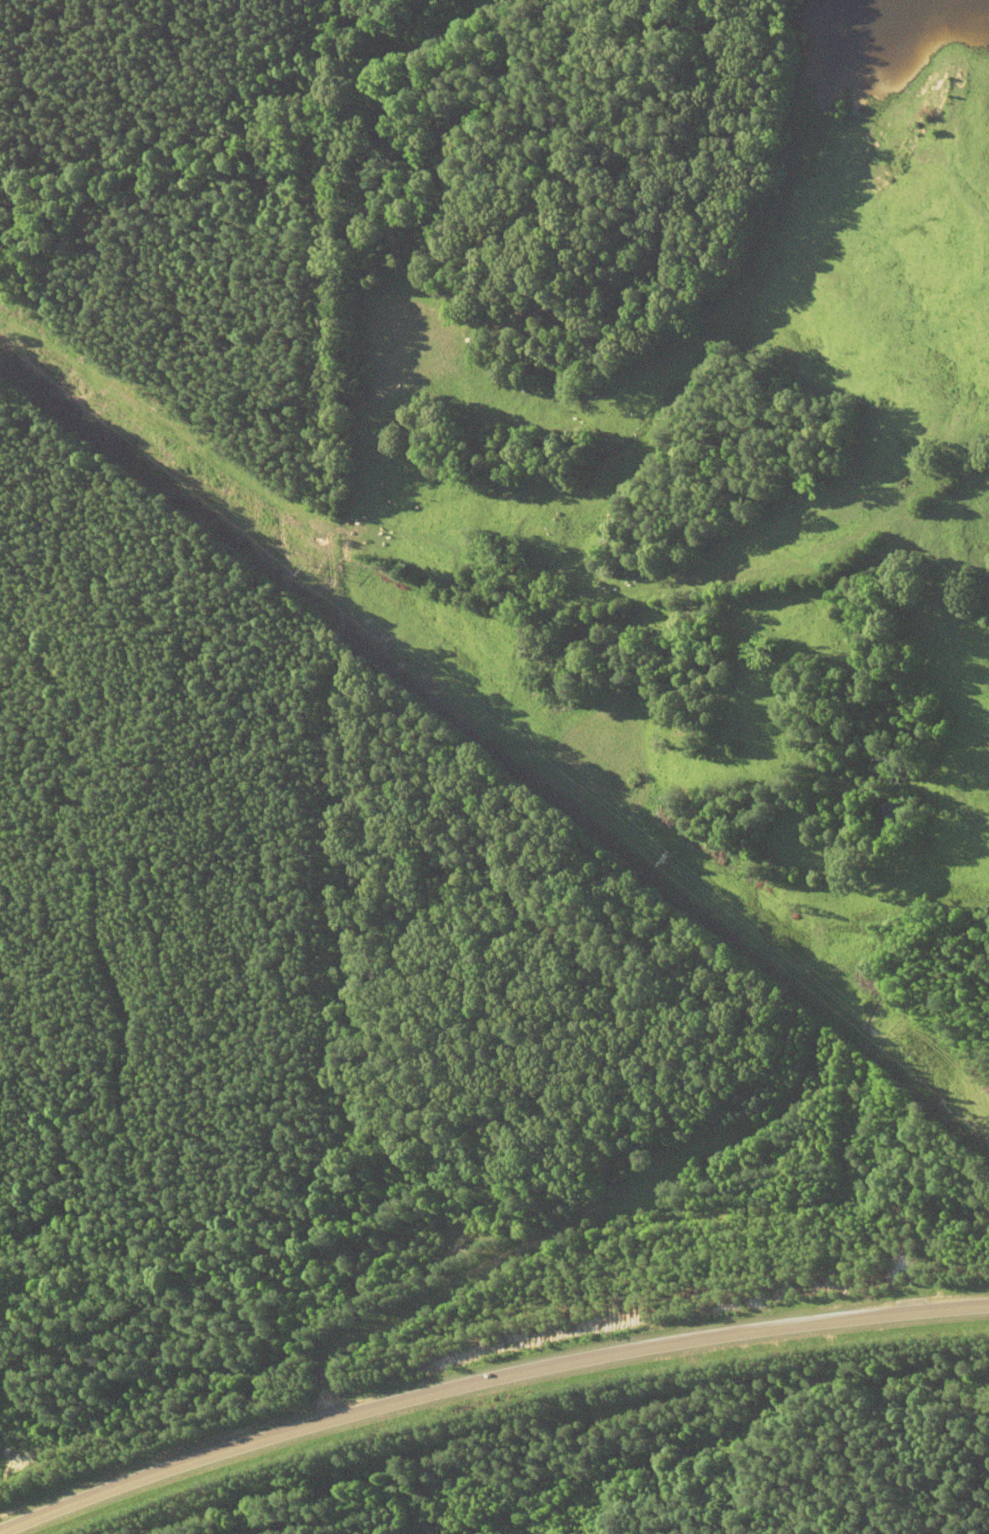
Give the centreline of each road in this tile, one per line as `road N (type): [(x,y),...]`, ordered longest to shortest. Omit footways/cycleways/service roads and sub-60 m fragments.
road 1 (tertiary): [(0,1529),(265,1439),(568,1363),(852,1317),(988,1305)]

